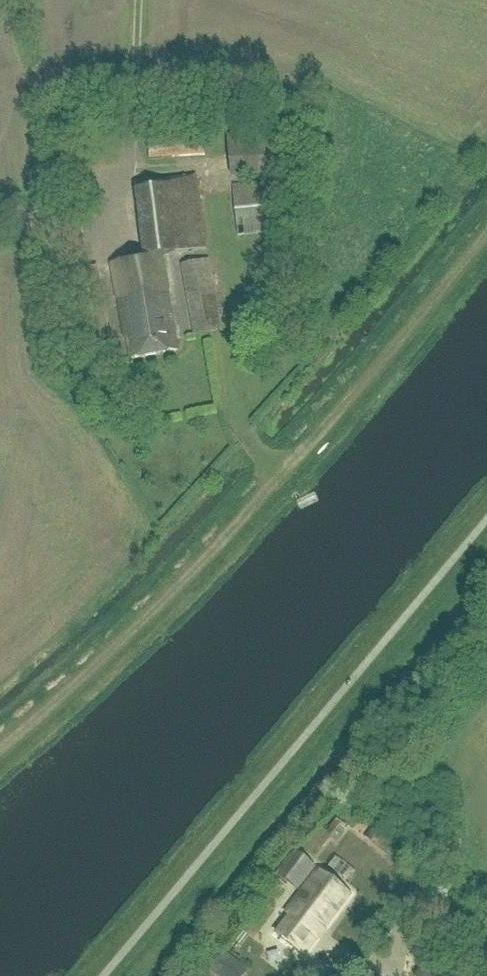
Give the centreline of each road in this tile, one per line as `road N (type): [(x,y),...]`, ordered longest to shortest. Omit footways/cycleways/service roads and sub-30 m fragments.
road 1 (track): [(486,230),(218,544),(0,750)]
road 2 (track): [(137,0),(132,156)]

